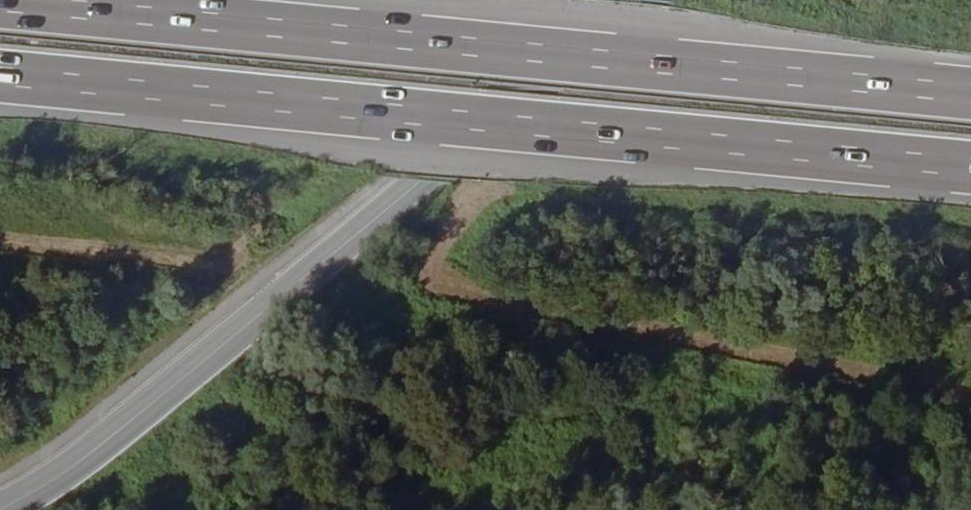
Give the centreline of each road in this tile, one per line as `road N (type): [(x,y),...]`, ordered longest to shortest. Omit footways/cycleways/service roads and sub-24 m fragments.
road 1 (motorway): [(970,94),(0,3)]
road 2 (motorway): [(0,82),(970,172)]
road 3 (secondary): [(631,0),(0,509)]

